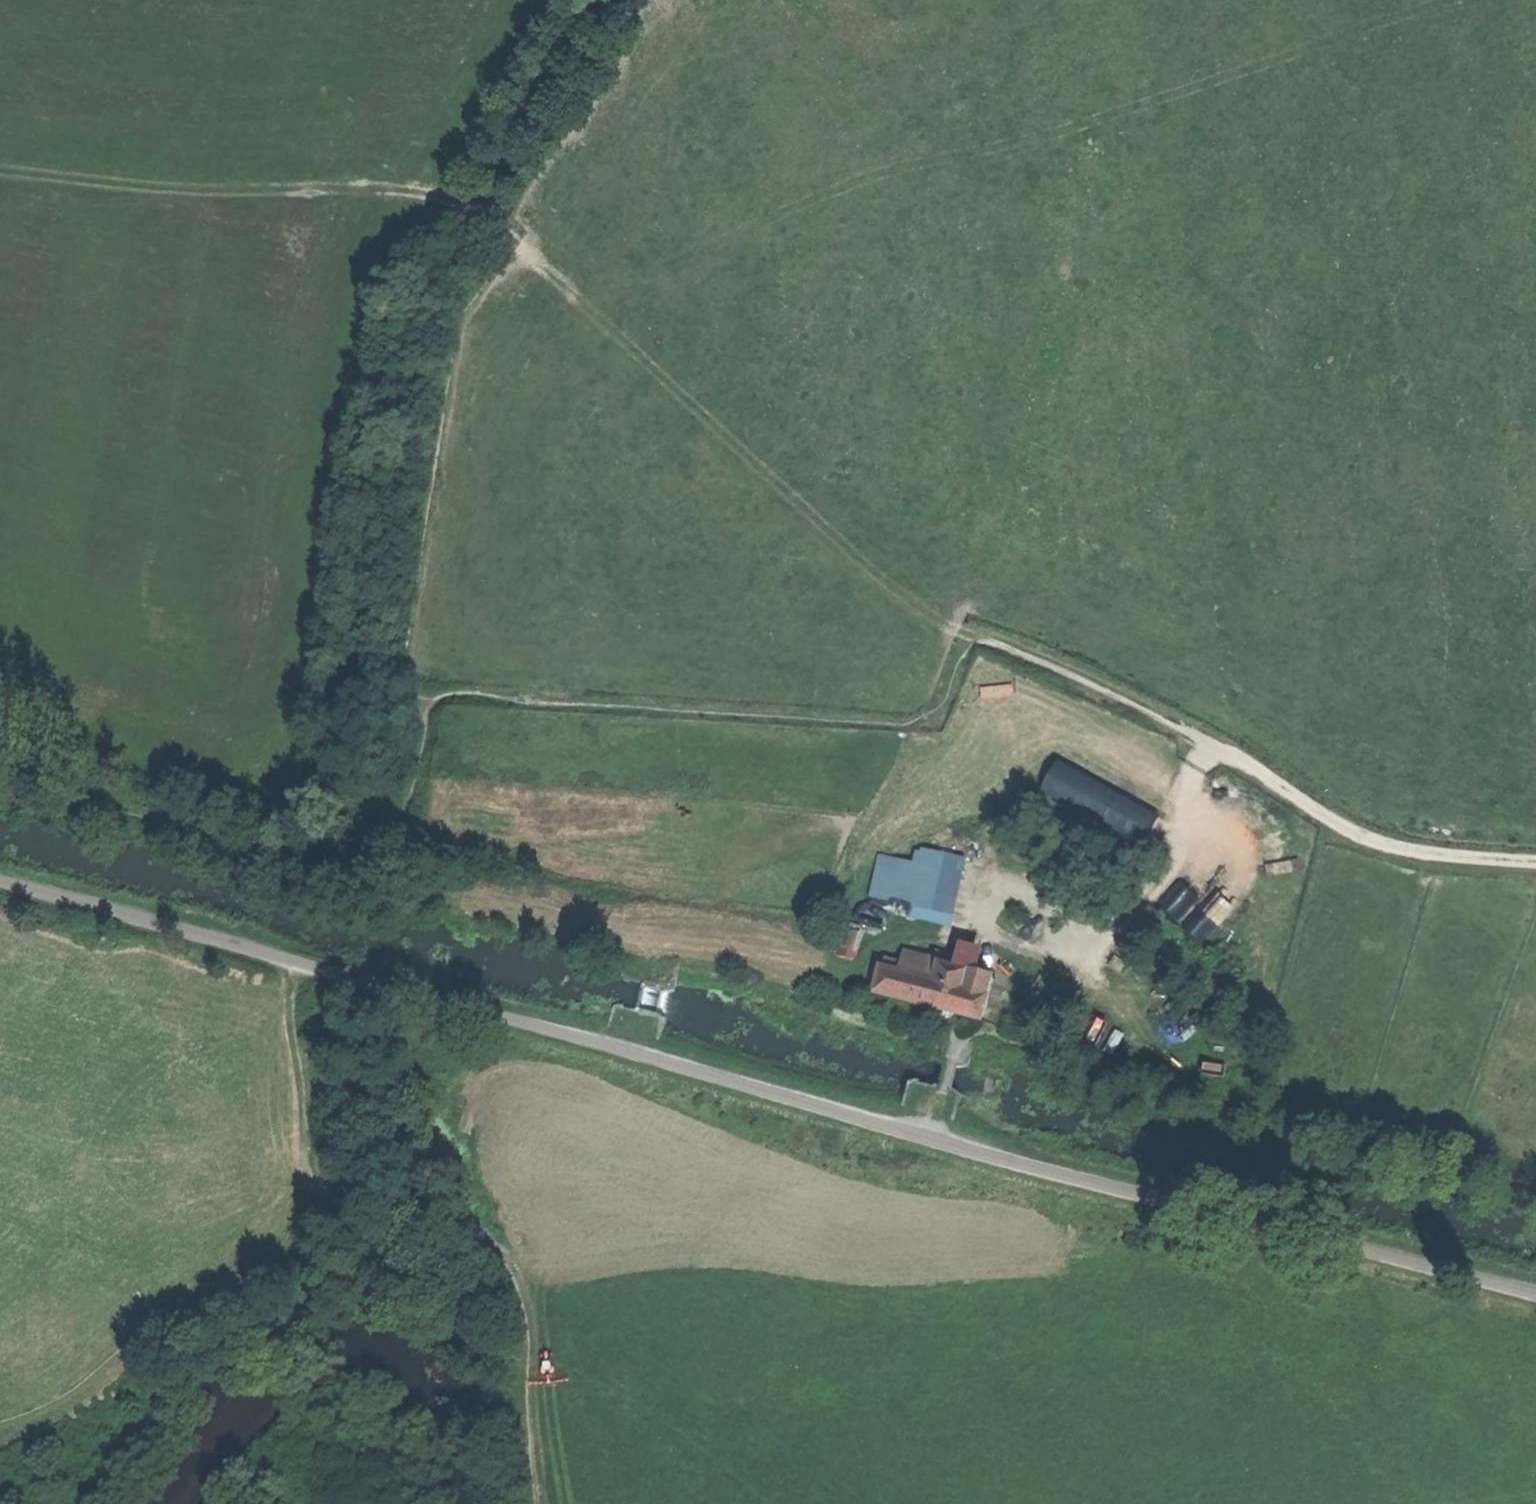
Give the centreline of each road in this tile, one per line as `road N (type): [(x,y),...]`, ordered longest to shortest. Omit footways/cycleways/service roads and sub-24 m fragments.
road 1 (track): [(0,167),(190,190),(382,184),(485,209),(905,596),(989,642)]
road 2 (track): [(989,642),(1184,729),(1376,842),(1535,862)]

